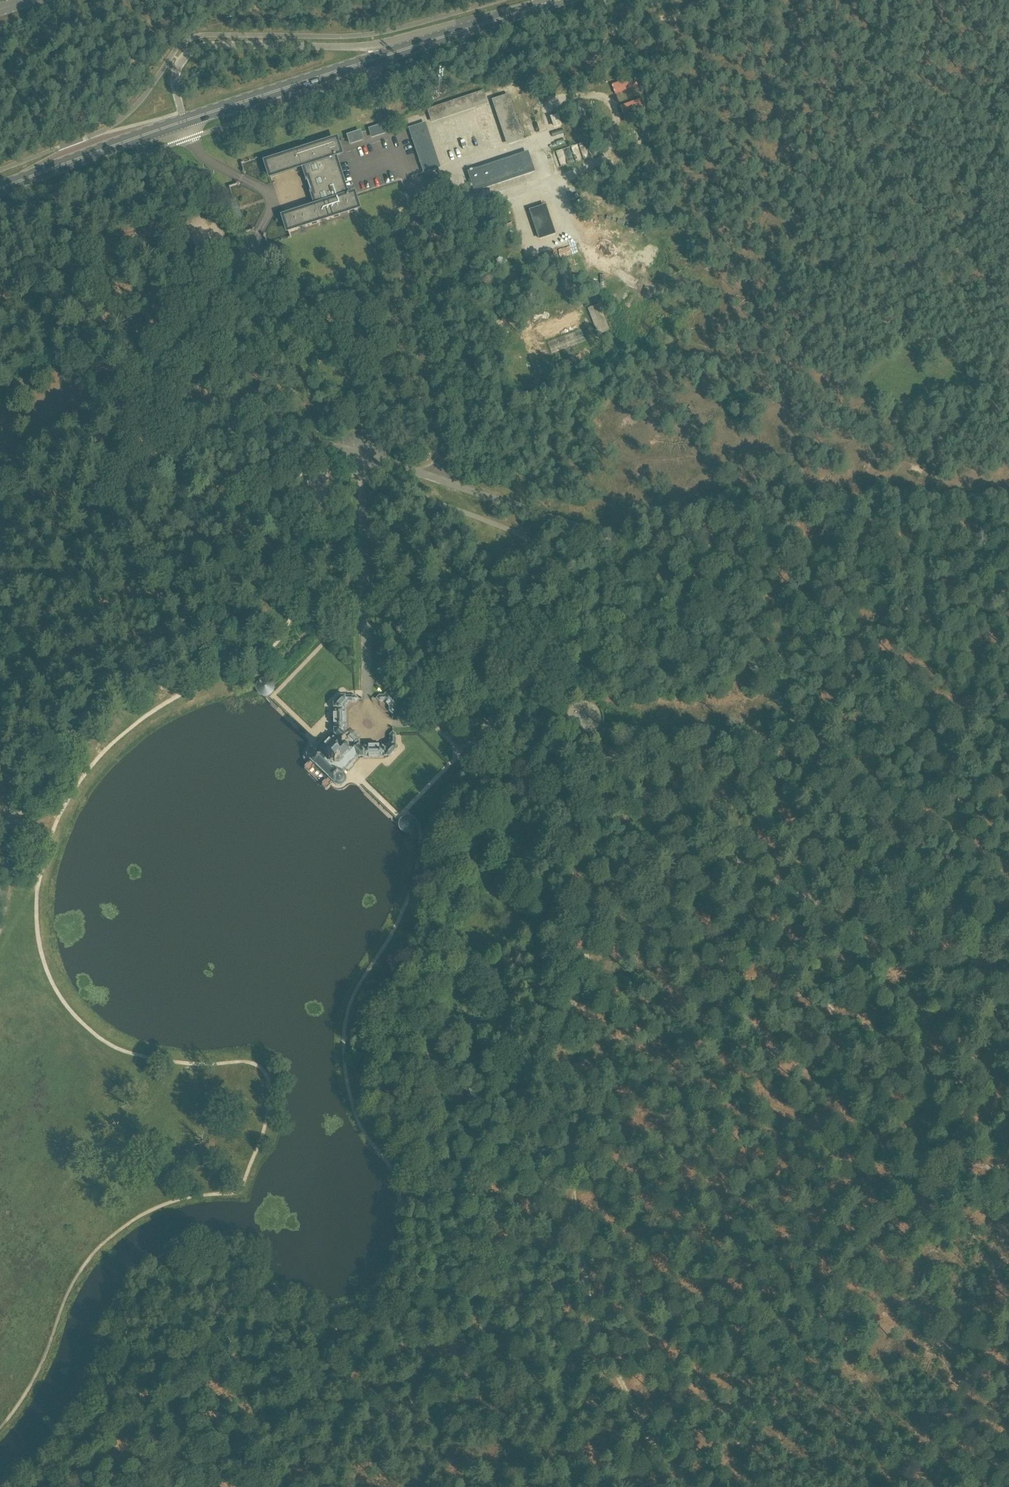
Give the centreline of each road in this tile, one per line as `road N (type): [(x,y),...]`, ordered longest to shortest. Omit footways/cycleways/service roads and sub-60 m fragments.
road 1 (unclassified): [(435,478),(617,537),(649,559),(753,666),(855,804),(971,920),(1008,1001)]
road 2 (track): [(588,752),(590,835),(578,860),(582,986),(561,1075),(575,1203),(633,1419),(690,1486)]
road 3 (primary): [(410,46),(196,48),(174,75),(184,121)]
road 4 (unclassified): [(383,207),(404,234),(404,301),(441,452),(435,478)]
road 5 (primary): [(184,121),(410,46)]
road 6 (unclassified): [(229,276),(337,375),(362,418),(361,448)]
road 7 (unclassified): [(229,276),(272,207),(268,191),(206,160),(184,121)]
road 8 (track): [(708,0),(597,35),(568,60),(549,100)]
road 9 (primary): [(0,188),(184,121)]
road 10 (unclassified): [(0,690),(81,526)]
road 11 (unclassified): [(81,526),(147,472),(238,439)]
road 12 (unclassified): [(131,417),(229,276)]
road 13 (primary): [(410,46),(553,0)]
road 14 (track): [(629,546),(622,591),(583,676)]
road 15 (unclassified): [(0,908),(0,783)]
road 16 (unclassified): [(238,439),(361,448)]

